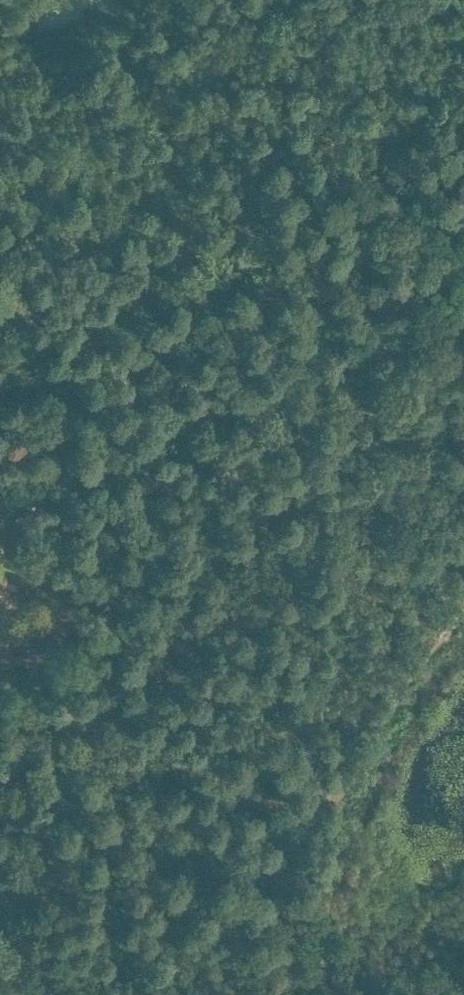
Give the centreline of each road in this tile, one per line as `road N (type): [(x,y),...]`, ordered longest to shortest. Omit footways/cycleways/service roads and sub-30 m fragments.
road 1 (track): [(463,307),(133,452),(33,507),(14,531)]

